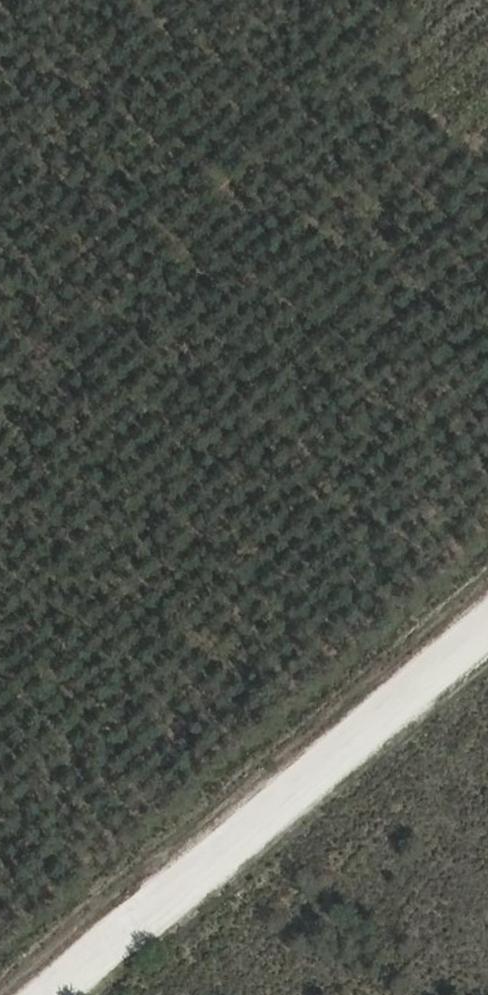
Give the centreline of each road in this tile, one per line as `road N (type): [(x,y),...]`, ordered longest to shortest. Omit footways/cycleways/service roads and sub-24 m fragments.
road 1 (track): [(44,994),(487,618)]

